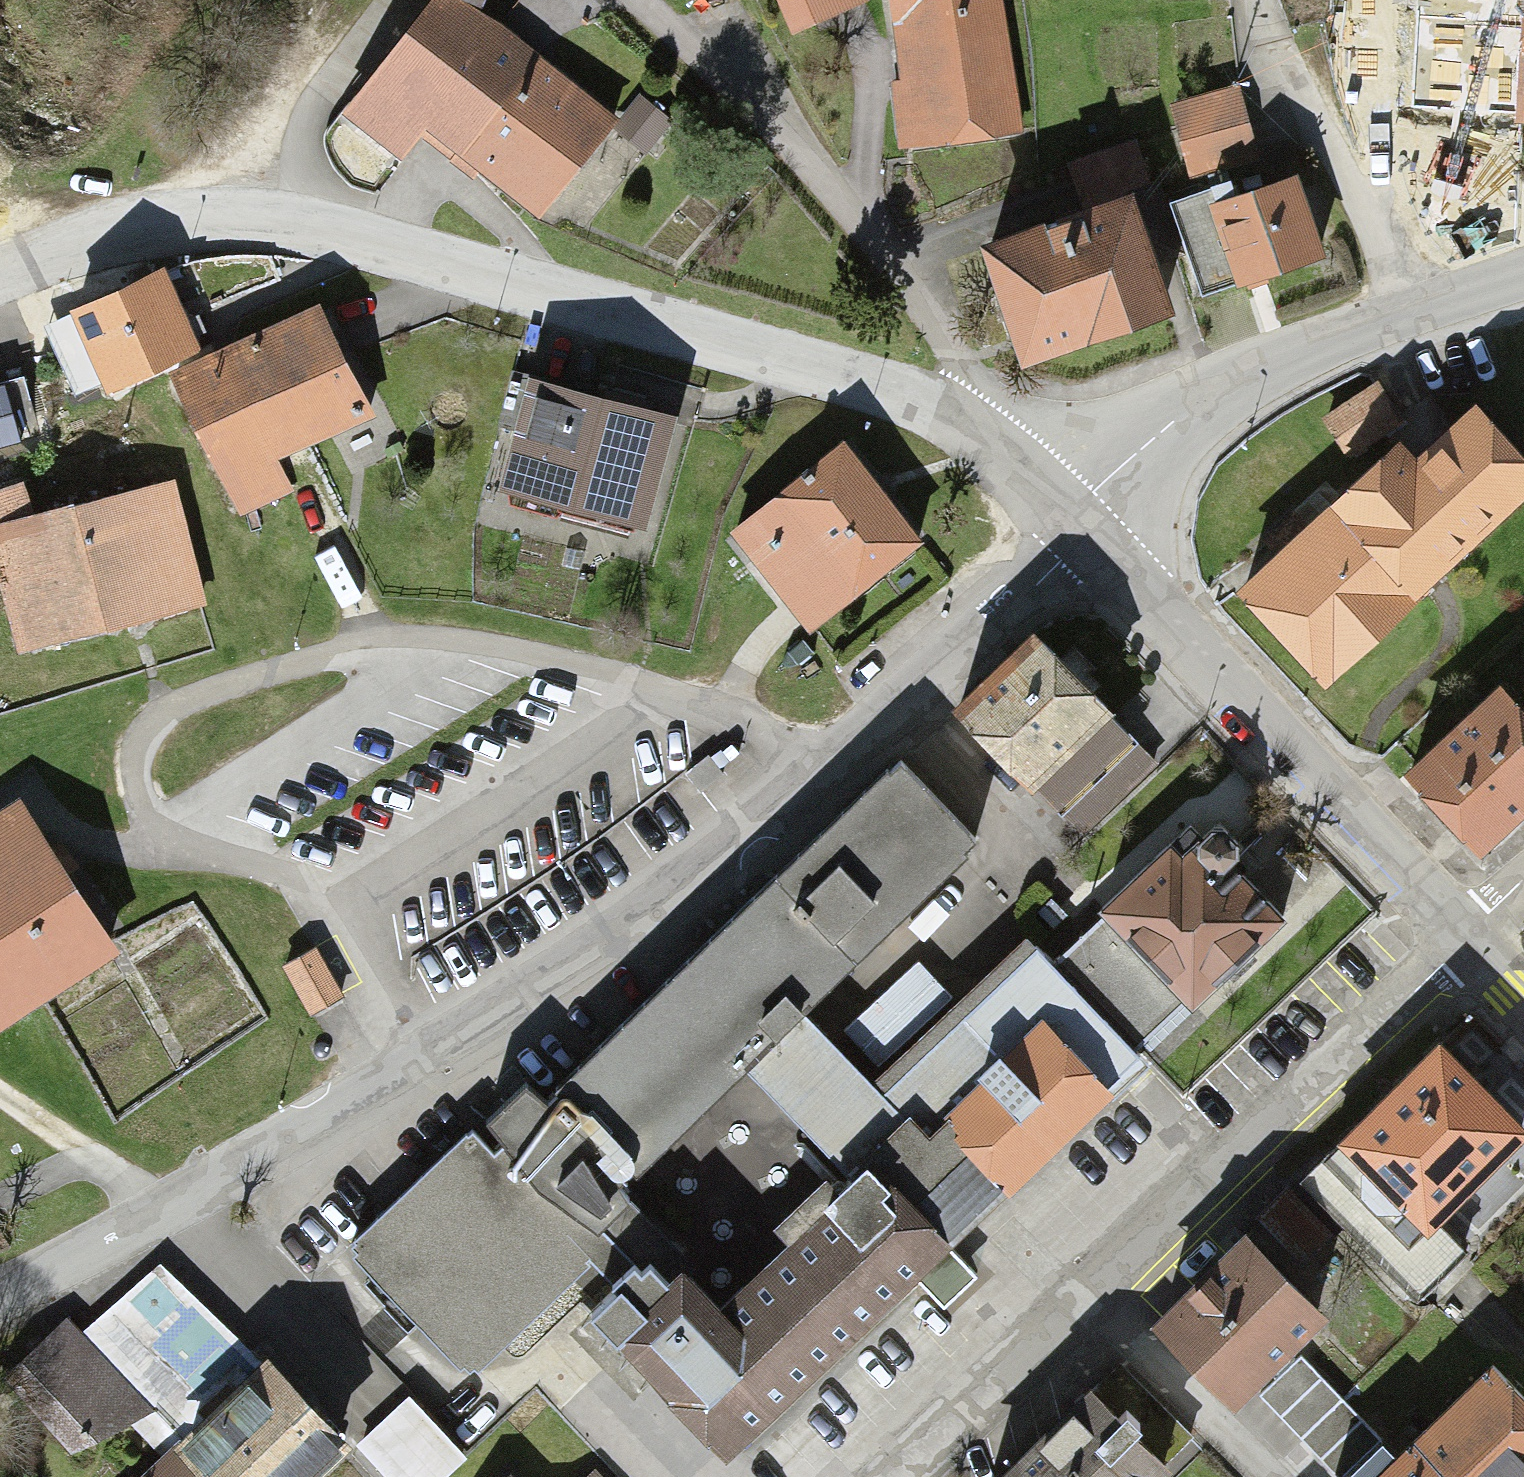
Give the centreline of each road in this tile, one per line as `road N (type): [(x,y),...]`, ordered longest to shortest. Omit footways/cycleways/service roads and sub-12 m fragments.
road 1 (residential): [(431,1067),(334,904),(190,859),(150,824),(137,787),(136,740),(182,703),(396,646),(479,650),(603,677),(828,761)]
road 2 (unclassified): [(1068,509),(987,442),(885,386),(756,340),(405,245),(261,223),(186,225),(115,232),(0,265)]
road 3 (residential): [(1459,929),(891,1476)]
road 4 (unclassified): [(1459,929),(1094,533)]
road 5 (residential): [(1523,277),(1262,365),(1205,397),(1068,509)]
road 6 (unclassified): [(828,761),(674,901),(431,1067)]
road 7 (unclassified): [(431,1067),(181,1210),(0,1294)]
road 8 (unclassified): [(1094,533),(828,761)]
road 9 (track): [(295,468),(379,651)]

